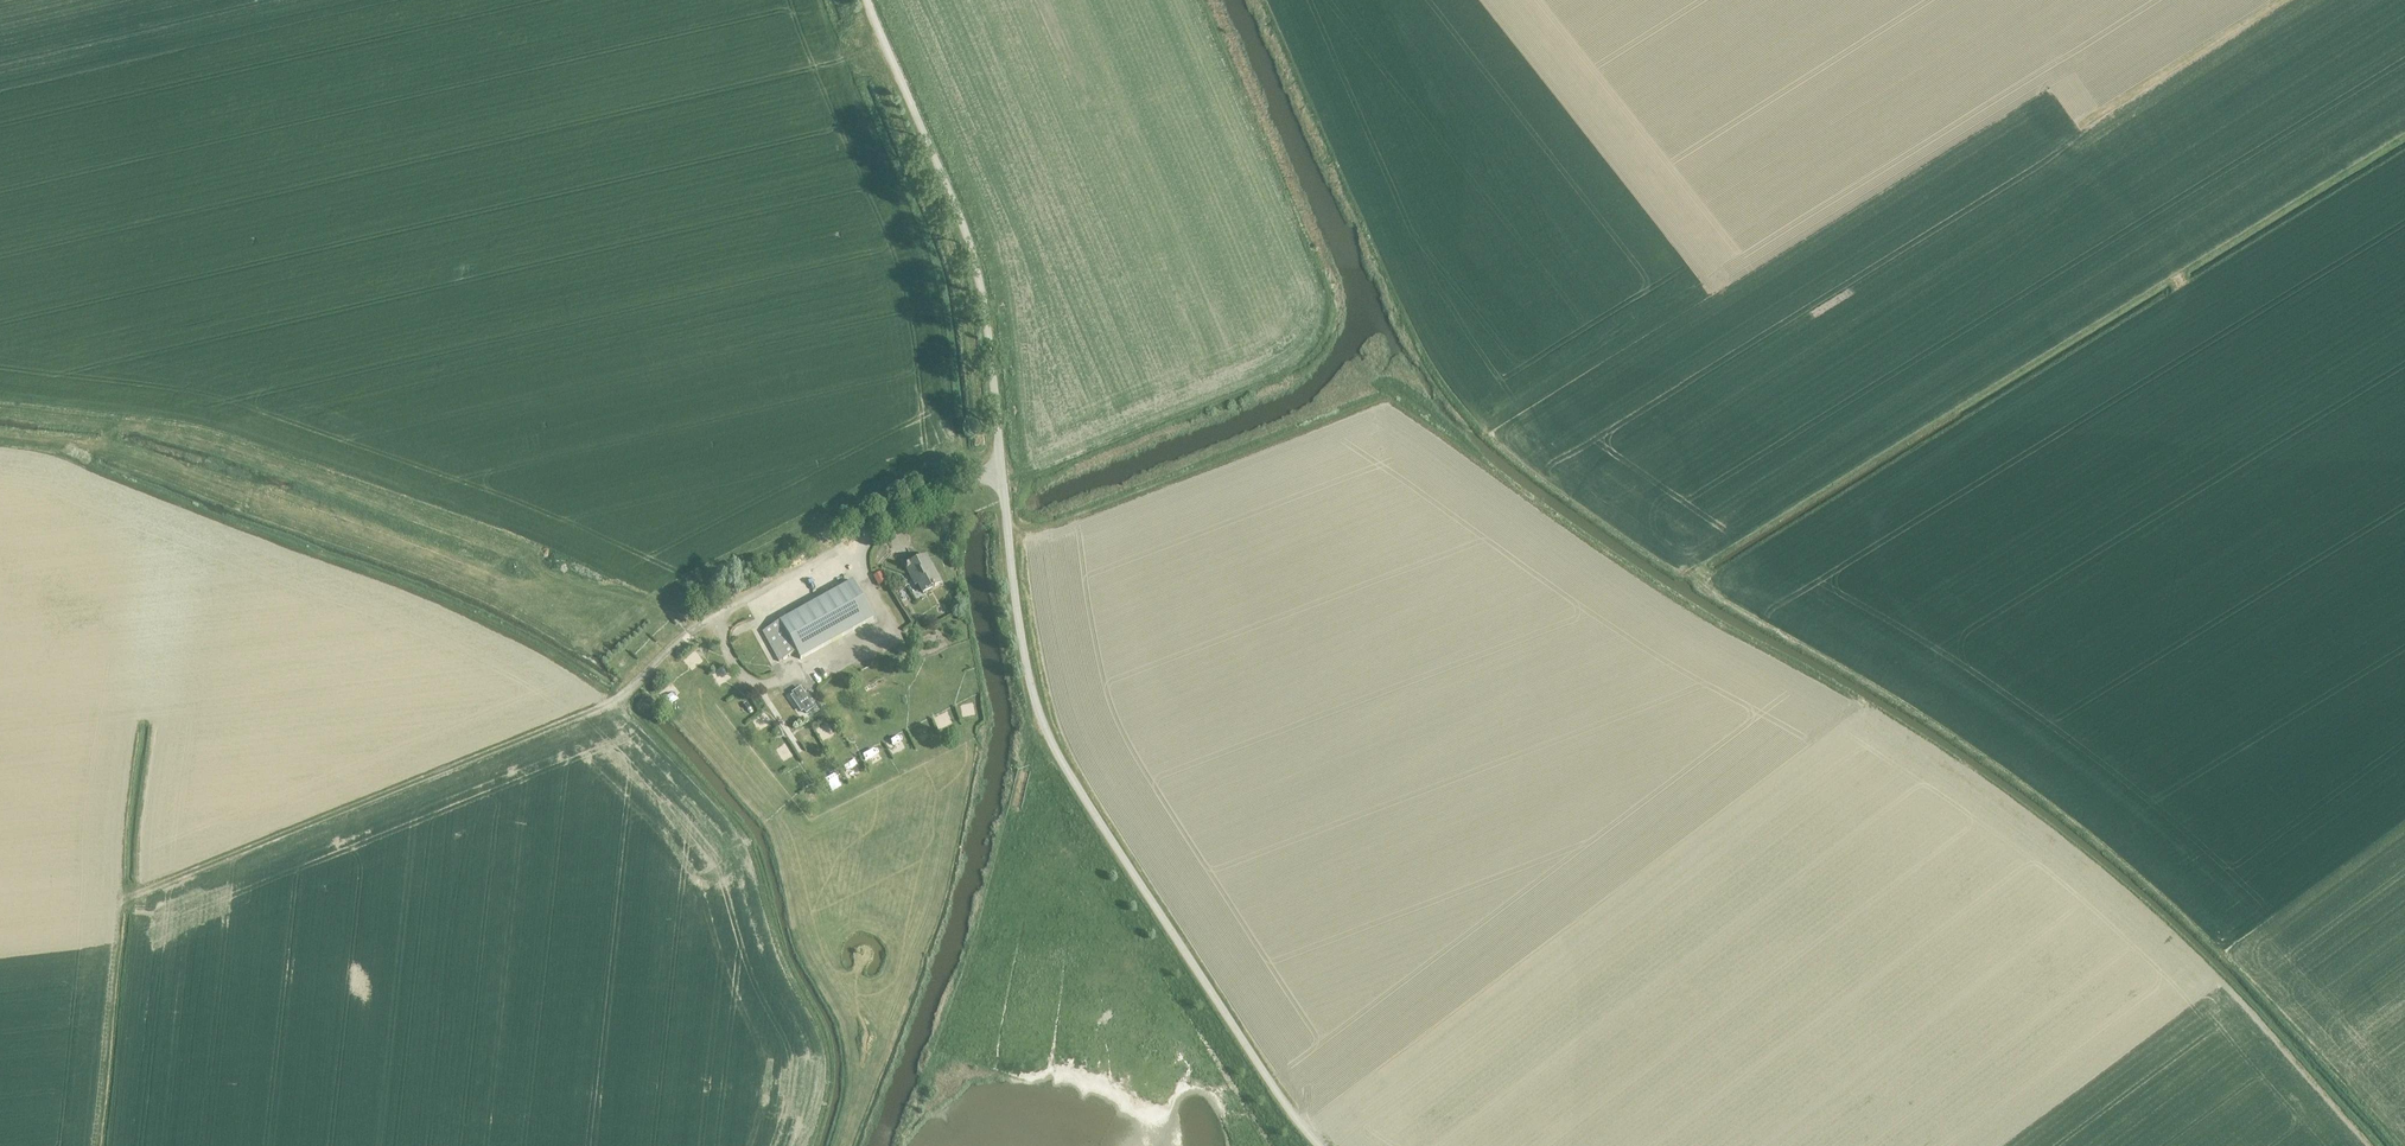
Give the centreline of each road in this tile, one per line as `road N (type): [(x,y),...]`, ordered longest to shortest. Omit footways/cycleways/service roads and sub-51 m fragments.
road 1 (unclassified): [(1319,1145),(1079,792),(1040,716),(1018,620),(977,277),(867,0)]
road 2 (track): [(125,896),(614,702),(715,617)]

